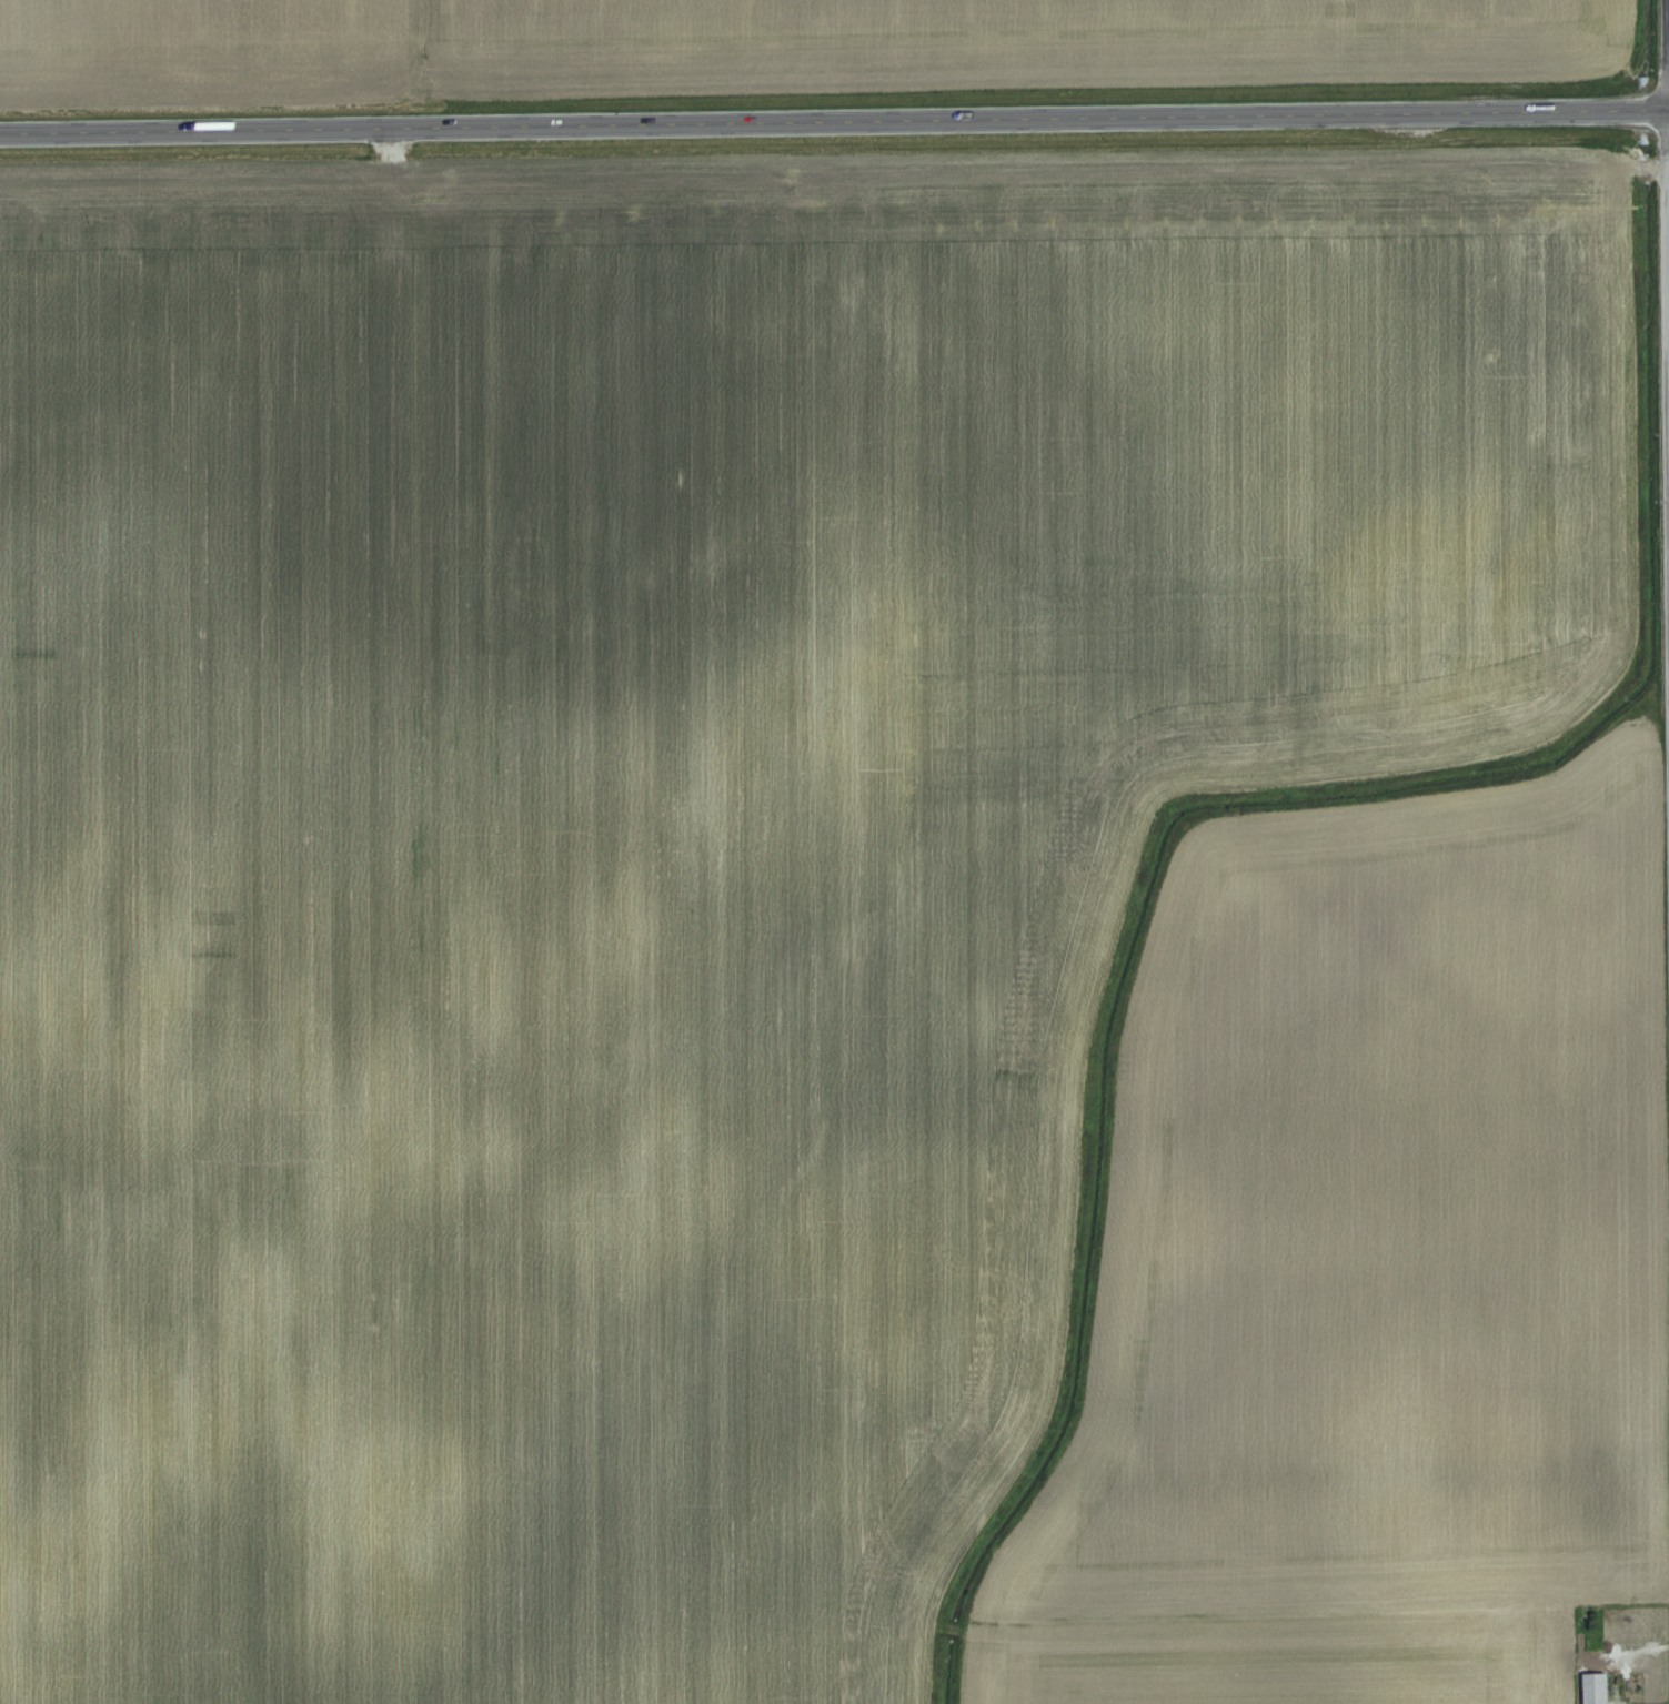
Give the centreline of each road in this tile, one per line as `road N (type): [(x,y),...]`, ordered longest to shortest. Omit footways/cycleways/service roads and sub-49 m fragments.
road 1 (primary): [(0,132),(1668,114)]
road 2 (residential): [(1668,736),(1664,0)]

